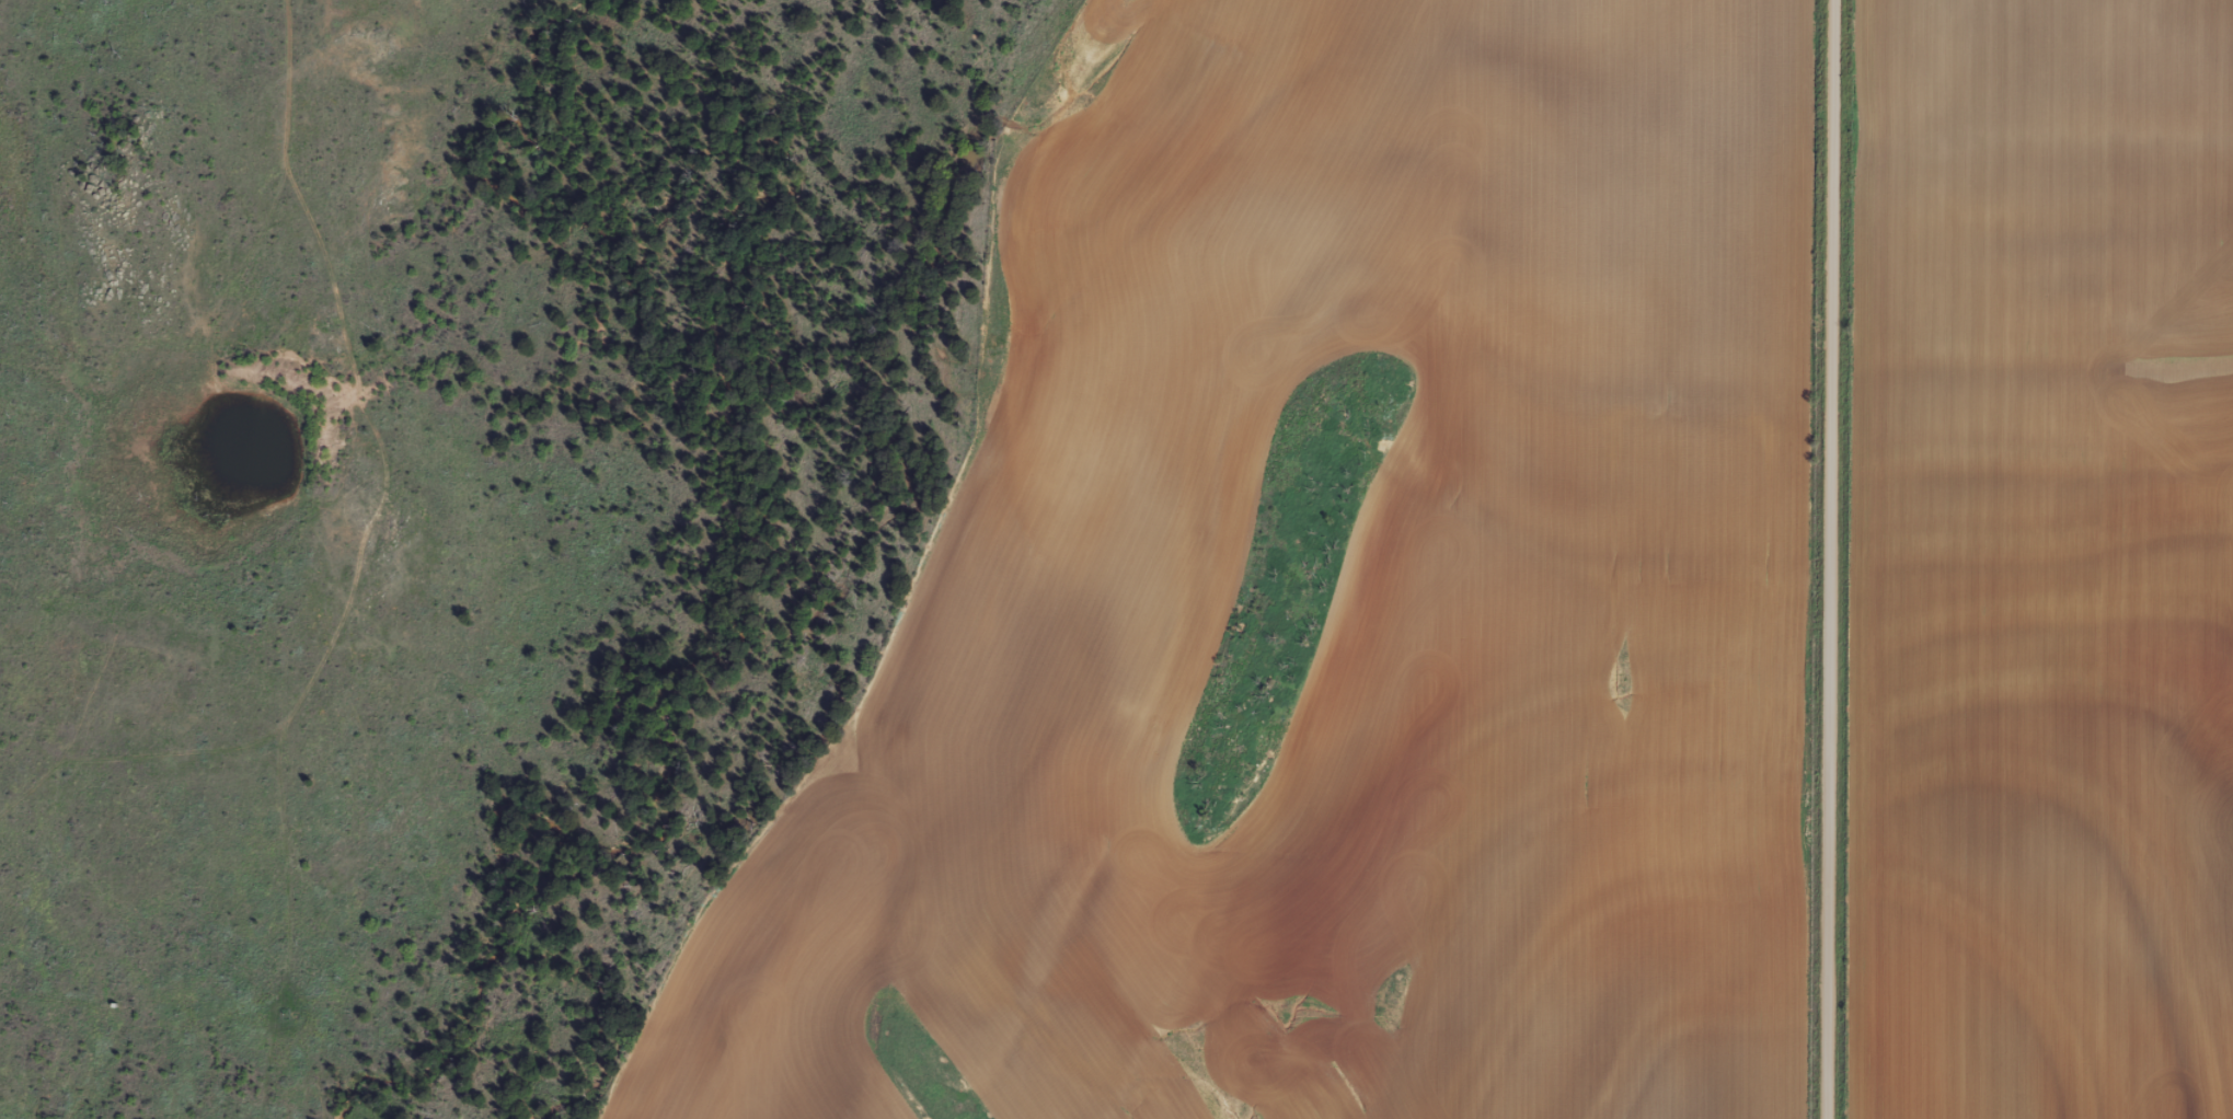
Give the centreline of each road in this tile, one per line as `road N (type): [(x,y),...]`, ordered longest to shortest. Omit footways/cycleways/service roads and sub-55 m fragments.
road 1 (residential): [(1831,1118),(1837,0)]

